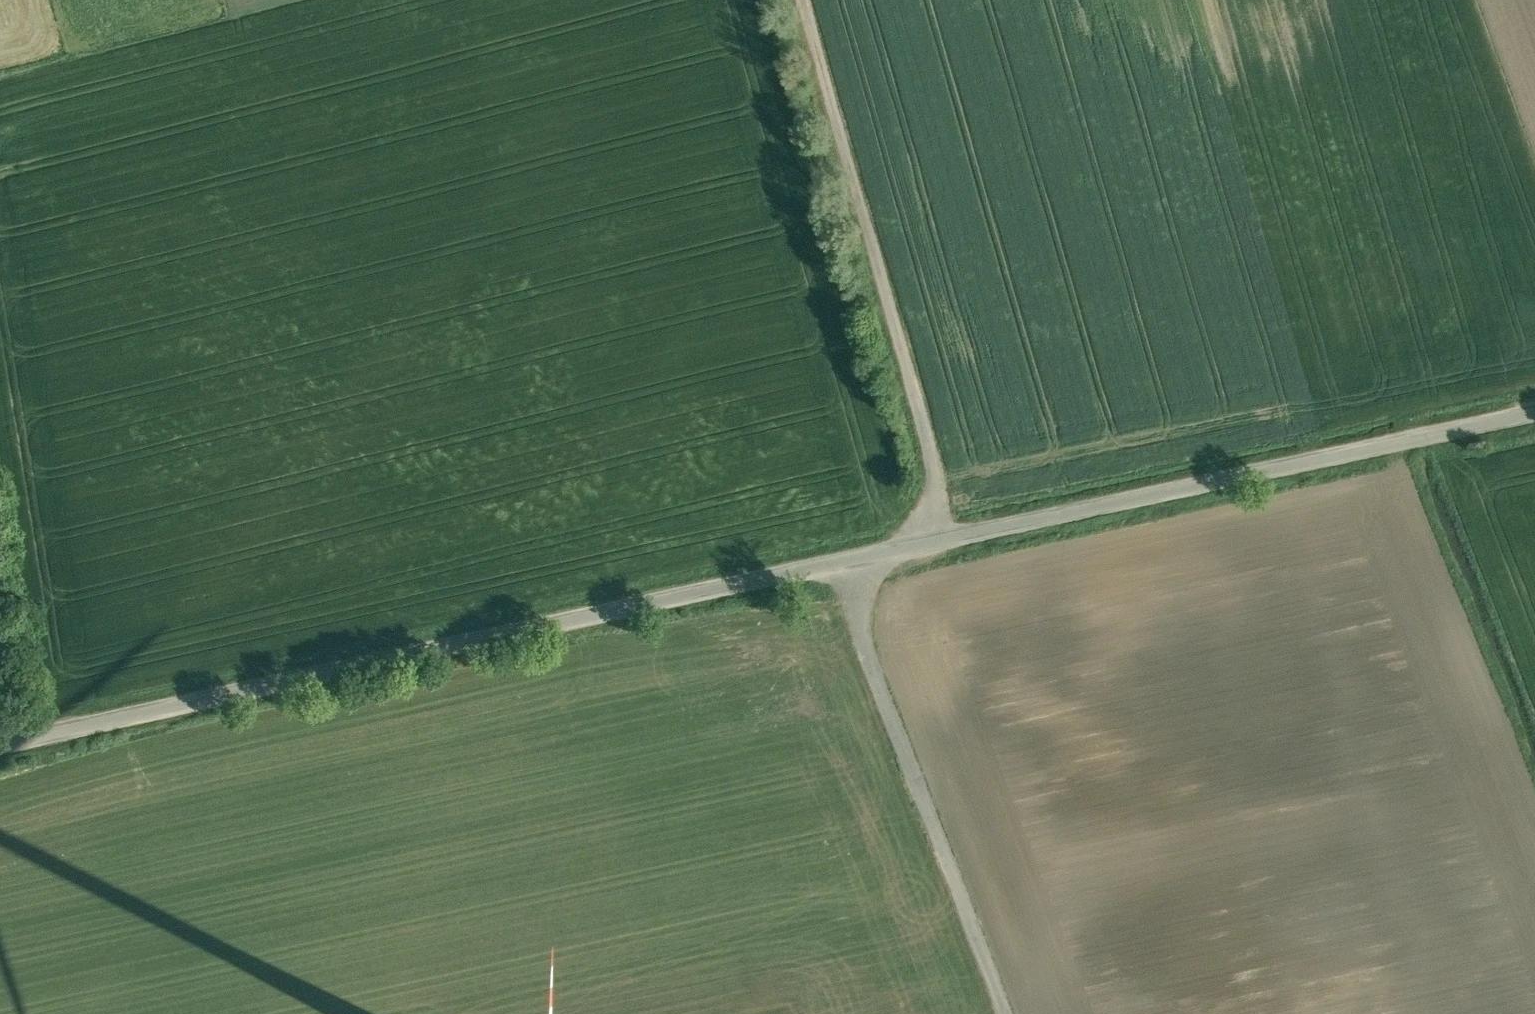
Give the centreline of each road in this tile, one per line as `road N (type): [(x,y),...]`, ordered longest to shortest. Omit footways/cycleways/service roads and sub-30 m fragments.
road 1 (unclassified): [(0,744),(1534,413)]
road 2 (track): [(828,0),(973,534)]
road 3 (track): [(1005,1013),(831,565)]

